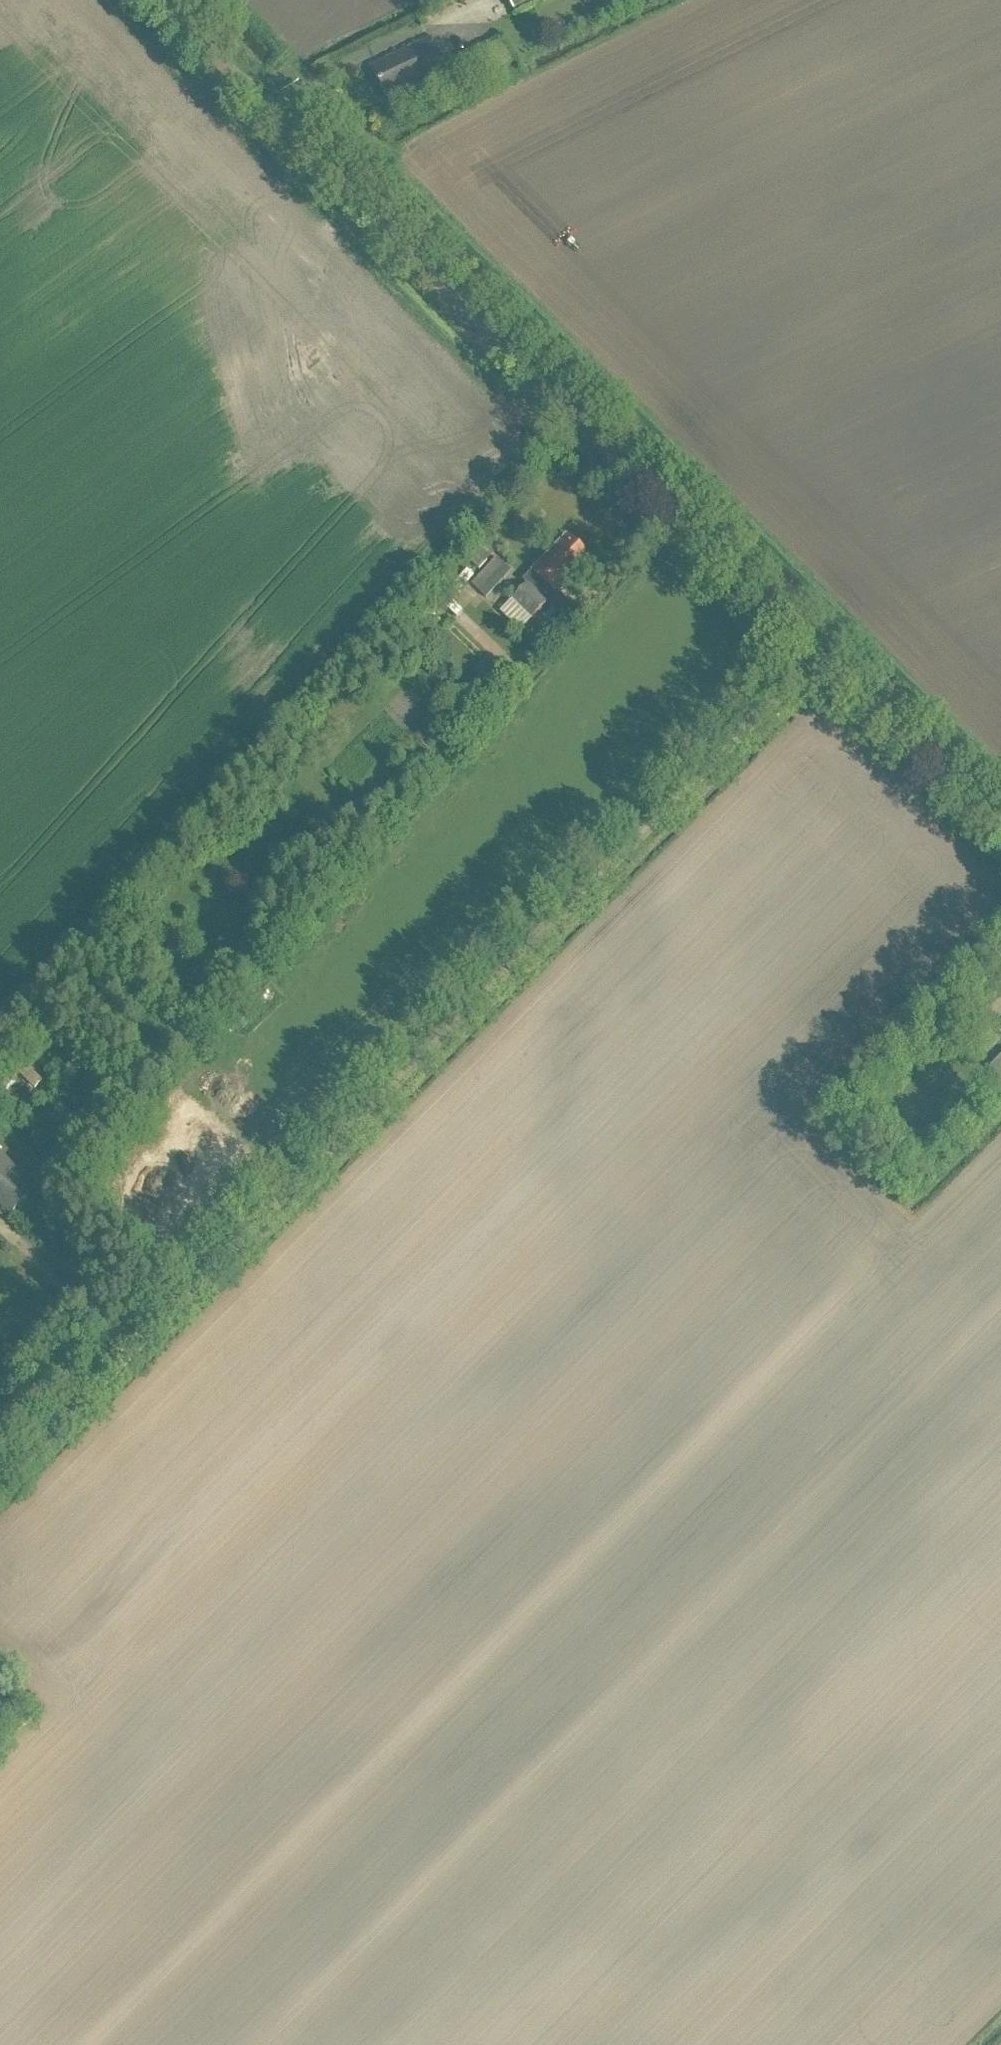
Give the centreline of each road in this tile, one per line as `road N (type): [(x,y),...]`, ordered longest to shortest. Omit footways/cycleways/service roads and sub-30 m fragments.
road 1 (unclassified): [(0,1486),(810,657)]
road 2 (unclassified): [(810,657),(150,0)]
road 3 (unclassified): [(1000,836),(810,657)]

